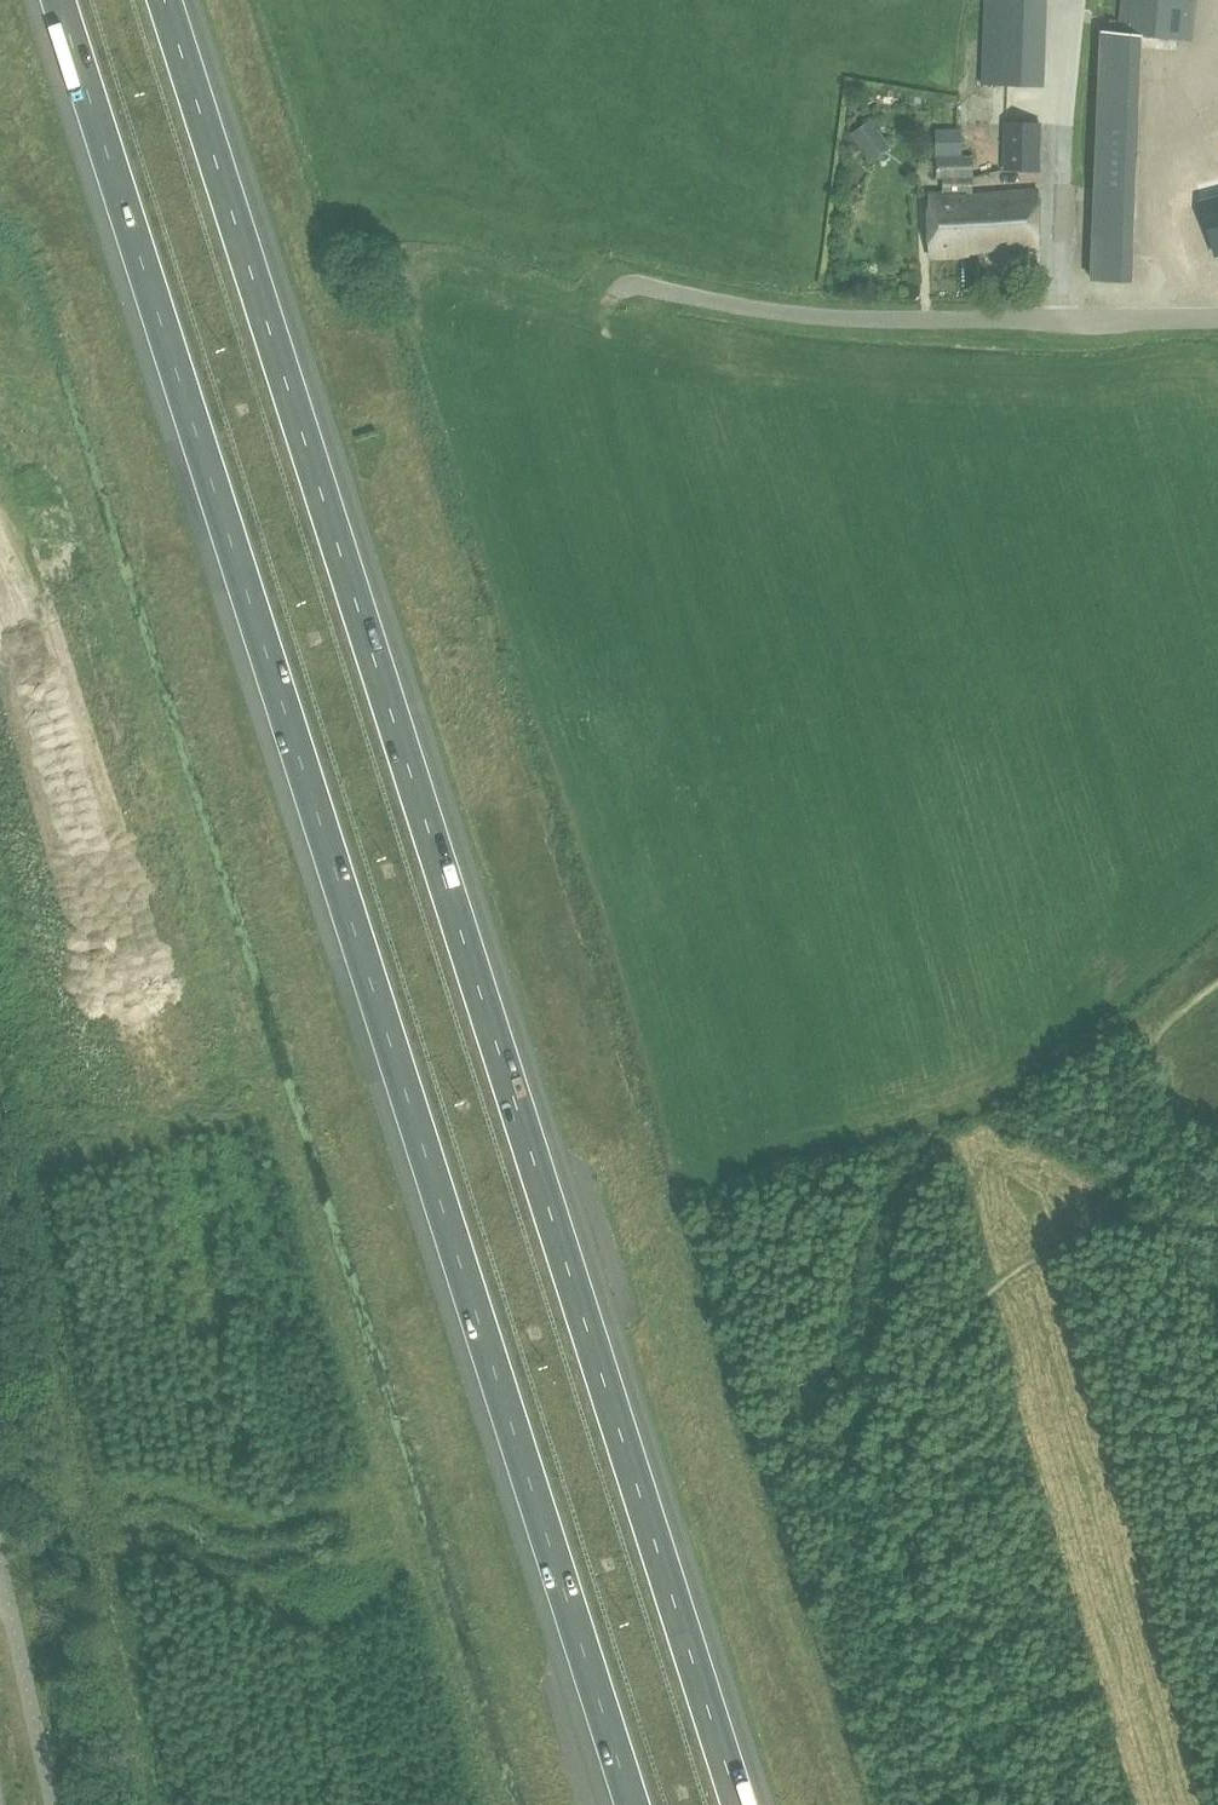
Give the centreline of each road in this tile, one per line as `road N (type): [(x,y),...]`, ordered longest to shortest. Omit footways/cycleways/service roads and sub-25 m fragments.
road 1 (motorway): [(740,1804),(166,0)]
road 2 (motorway): [(57,0),(630,1804)]
road 3 (unclassified): [(1217,318),(809,314),(647,285),(620,290)]

